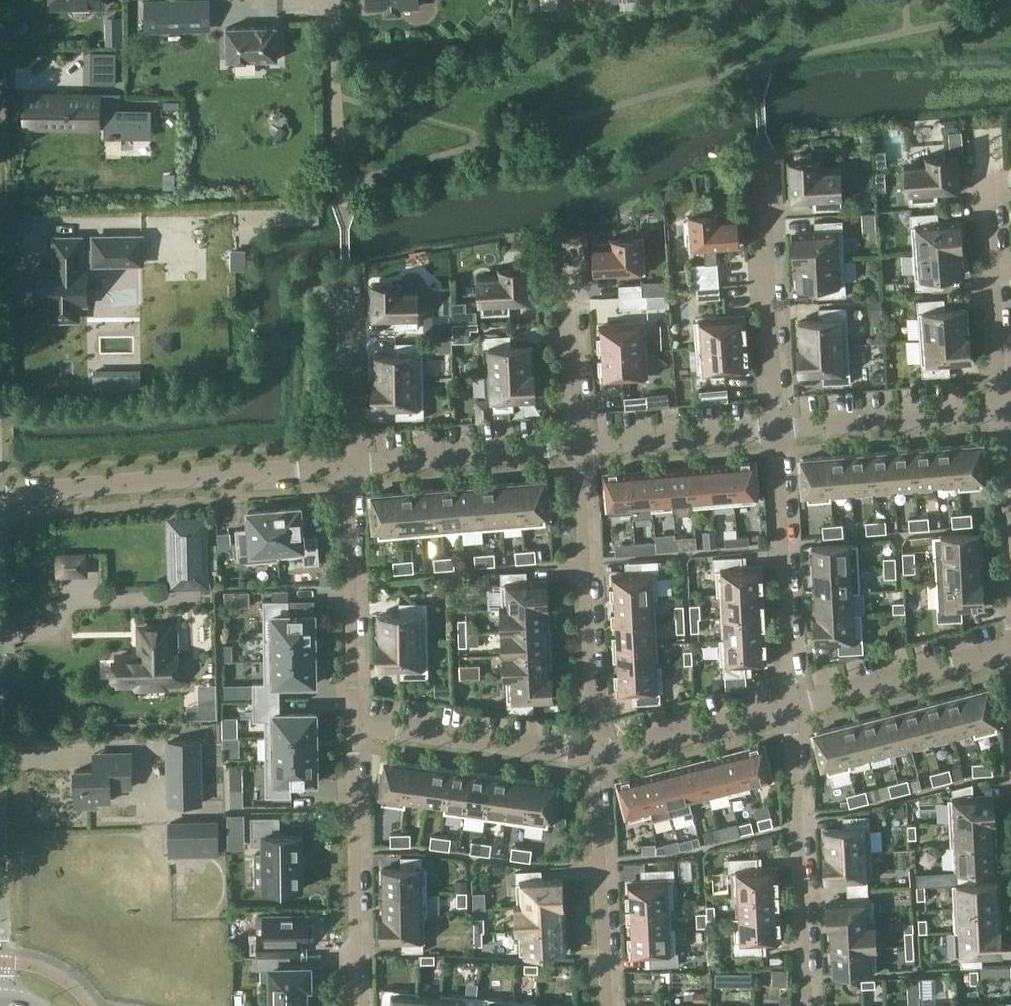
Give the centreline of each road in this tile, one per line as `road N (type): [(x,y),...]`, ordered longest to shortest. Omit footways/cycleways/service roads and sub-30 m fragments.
road 1 (residential): [(348,463),(0,493)]
road 2 (residential): [(594,754),(576,444)]
road 3 (residential): [(807,1005),(791,706)]
road 4 (residential): [(357,1005),(353,724)]
road 5 (residential): [(777,429),(791,706)]
road 6 (residential): [(348,463),(353,724)]
road 7 (residential): [(777,429),(762,177)]
road 8 (residential): [(594,754),(608,1005)]
road 9 (residential): [(594,754),(353,724)]
road 10 (residential): [(1000,408),(986,168)]
road 11 (residential): [(576,444),(348,463)]
road 12 (residential): [(1010,649),(791,706)]
road 13 (residential): [(1000,408),(777,429)]
road 14 (residential): [(2,1000),(0,777)]
road 15 (residential): [(1010,613),(1000,408)]
road 16 (residential): [(791,706),(594,754)]
road 17 (residential): [(777,429),(576,444)]
road 18 (residential): [(348,463),(346,283)]
road 19 (residential): [(576,444),(569,281)]

